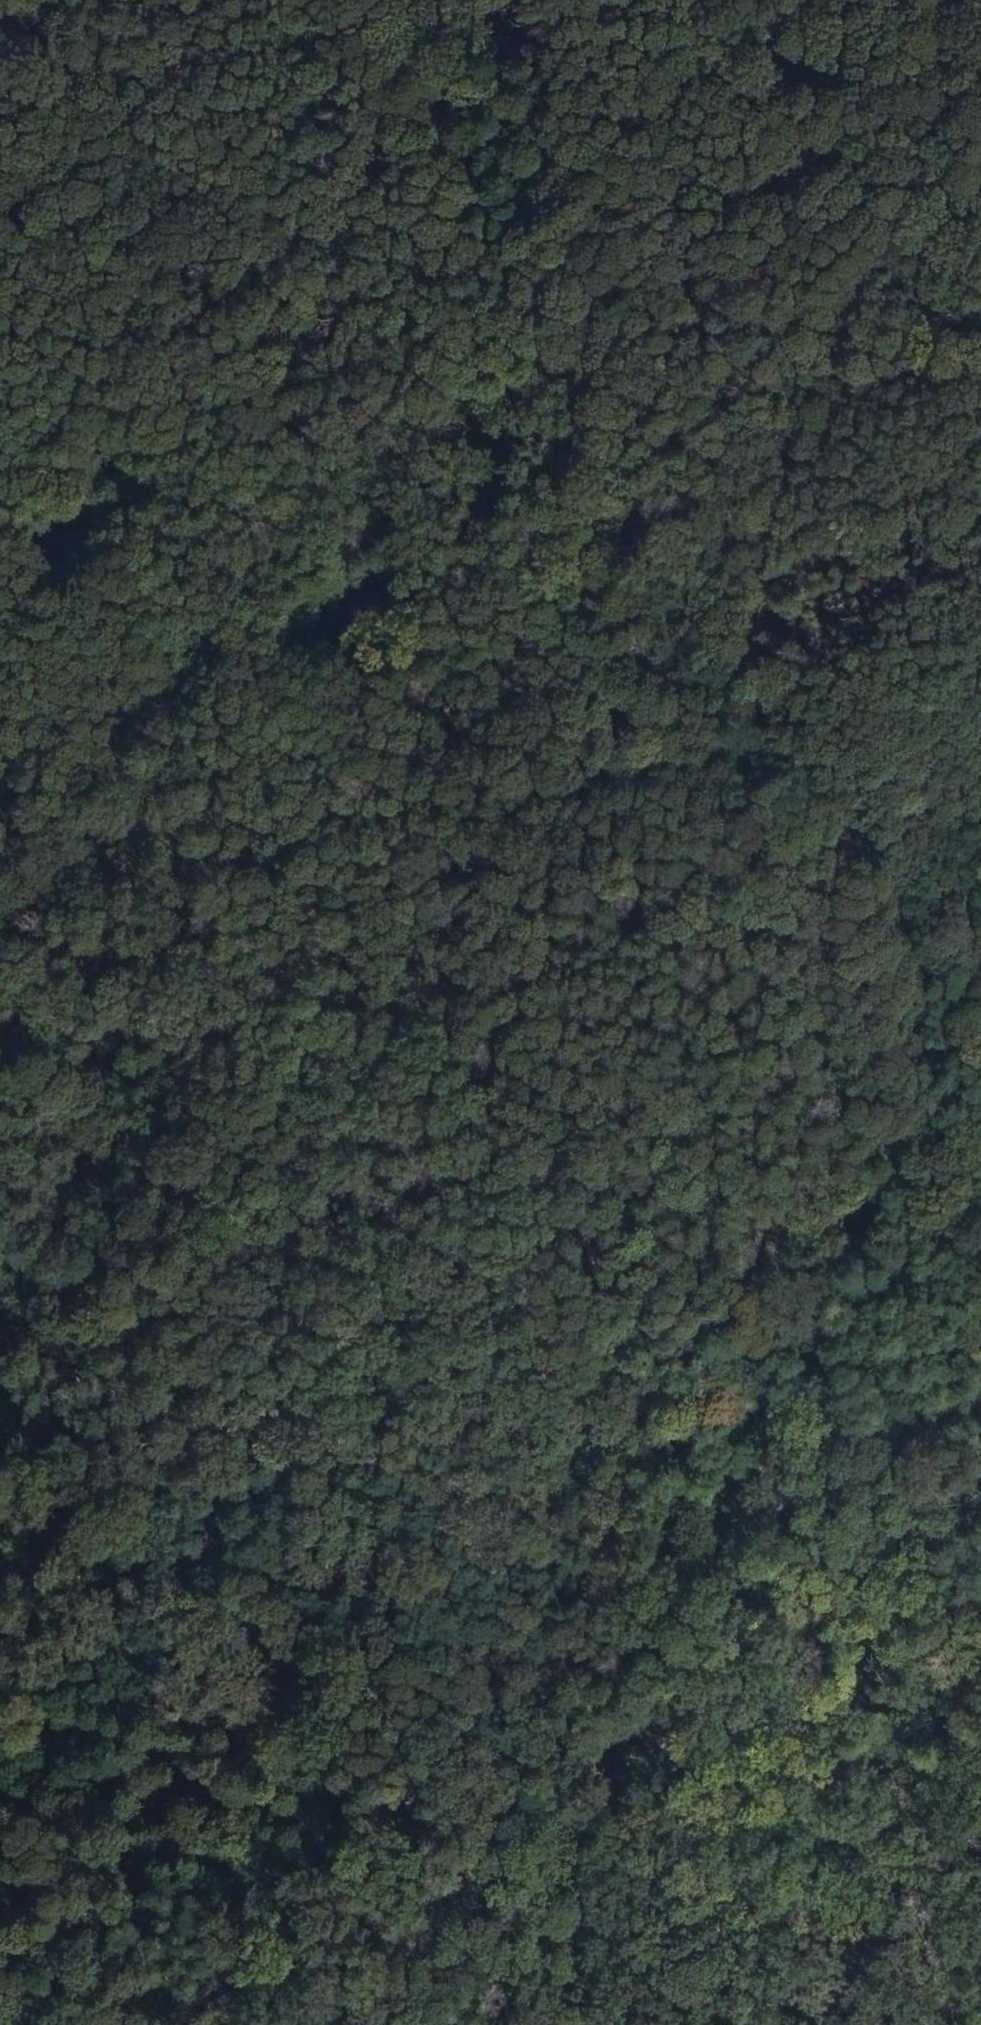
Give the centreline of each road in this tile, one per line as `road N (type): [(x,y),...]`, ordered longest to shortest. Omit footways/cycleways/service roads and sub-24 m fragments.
road 1 (track): [(427,77),(387,400),(418,929),(403,1078),(305,1305),(373,1477),(447,1546),(562,1871)]
road 2 (track): [(562,1871),(576,2024)]

